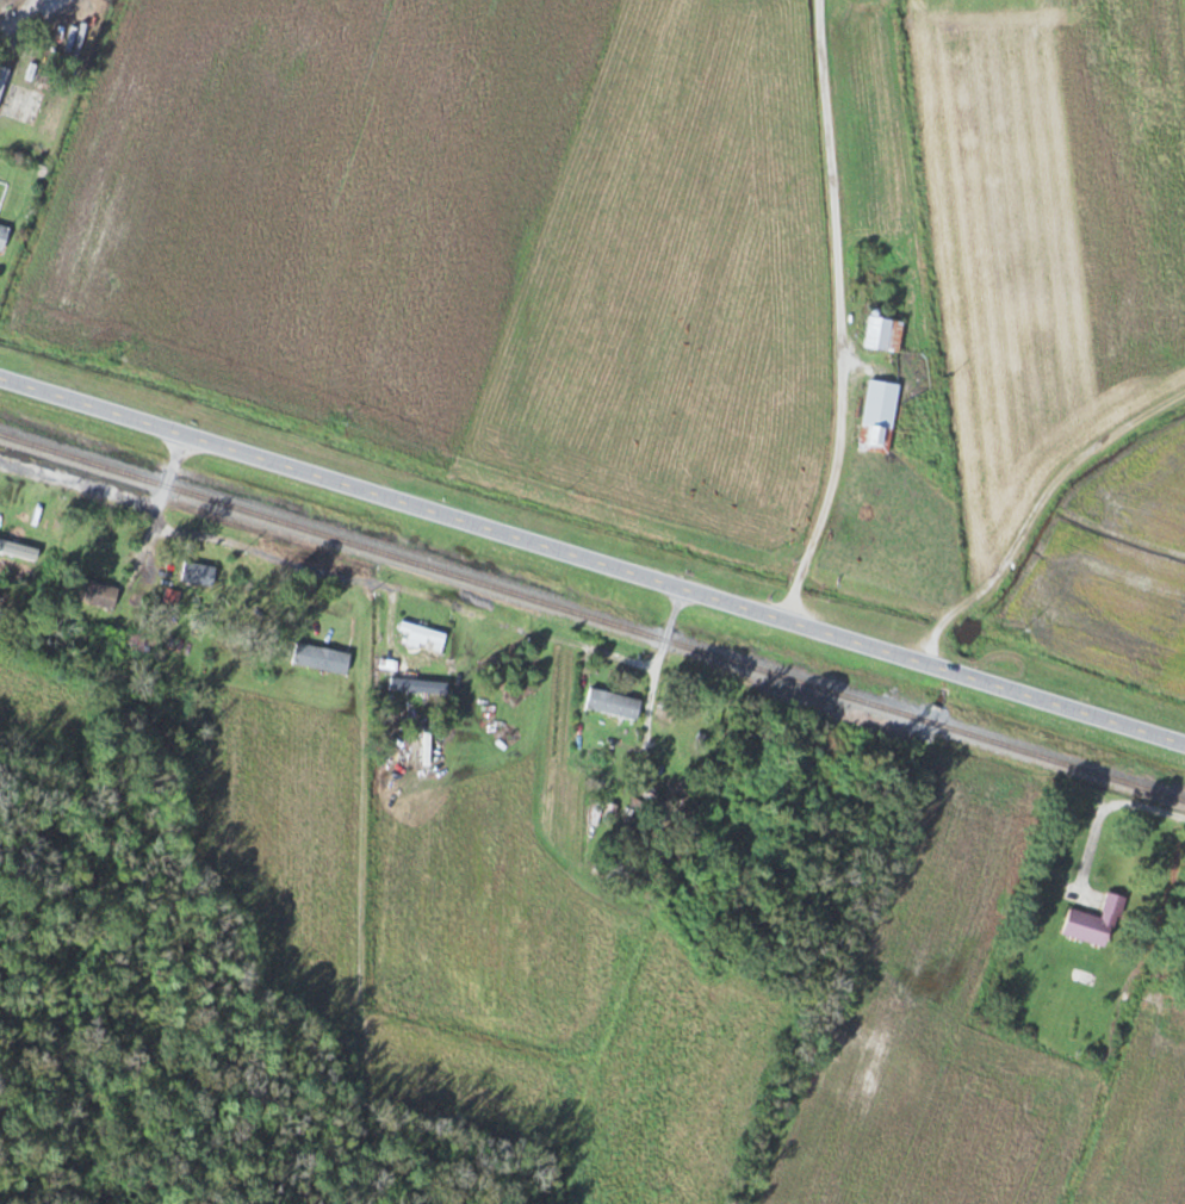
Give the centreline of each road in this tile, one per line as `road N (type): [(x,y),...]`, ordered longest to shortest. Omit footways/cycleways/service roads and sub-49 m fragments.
road 1 (secondary): [(1184,745),(0,378)]

